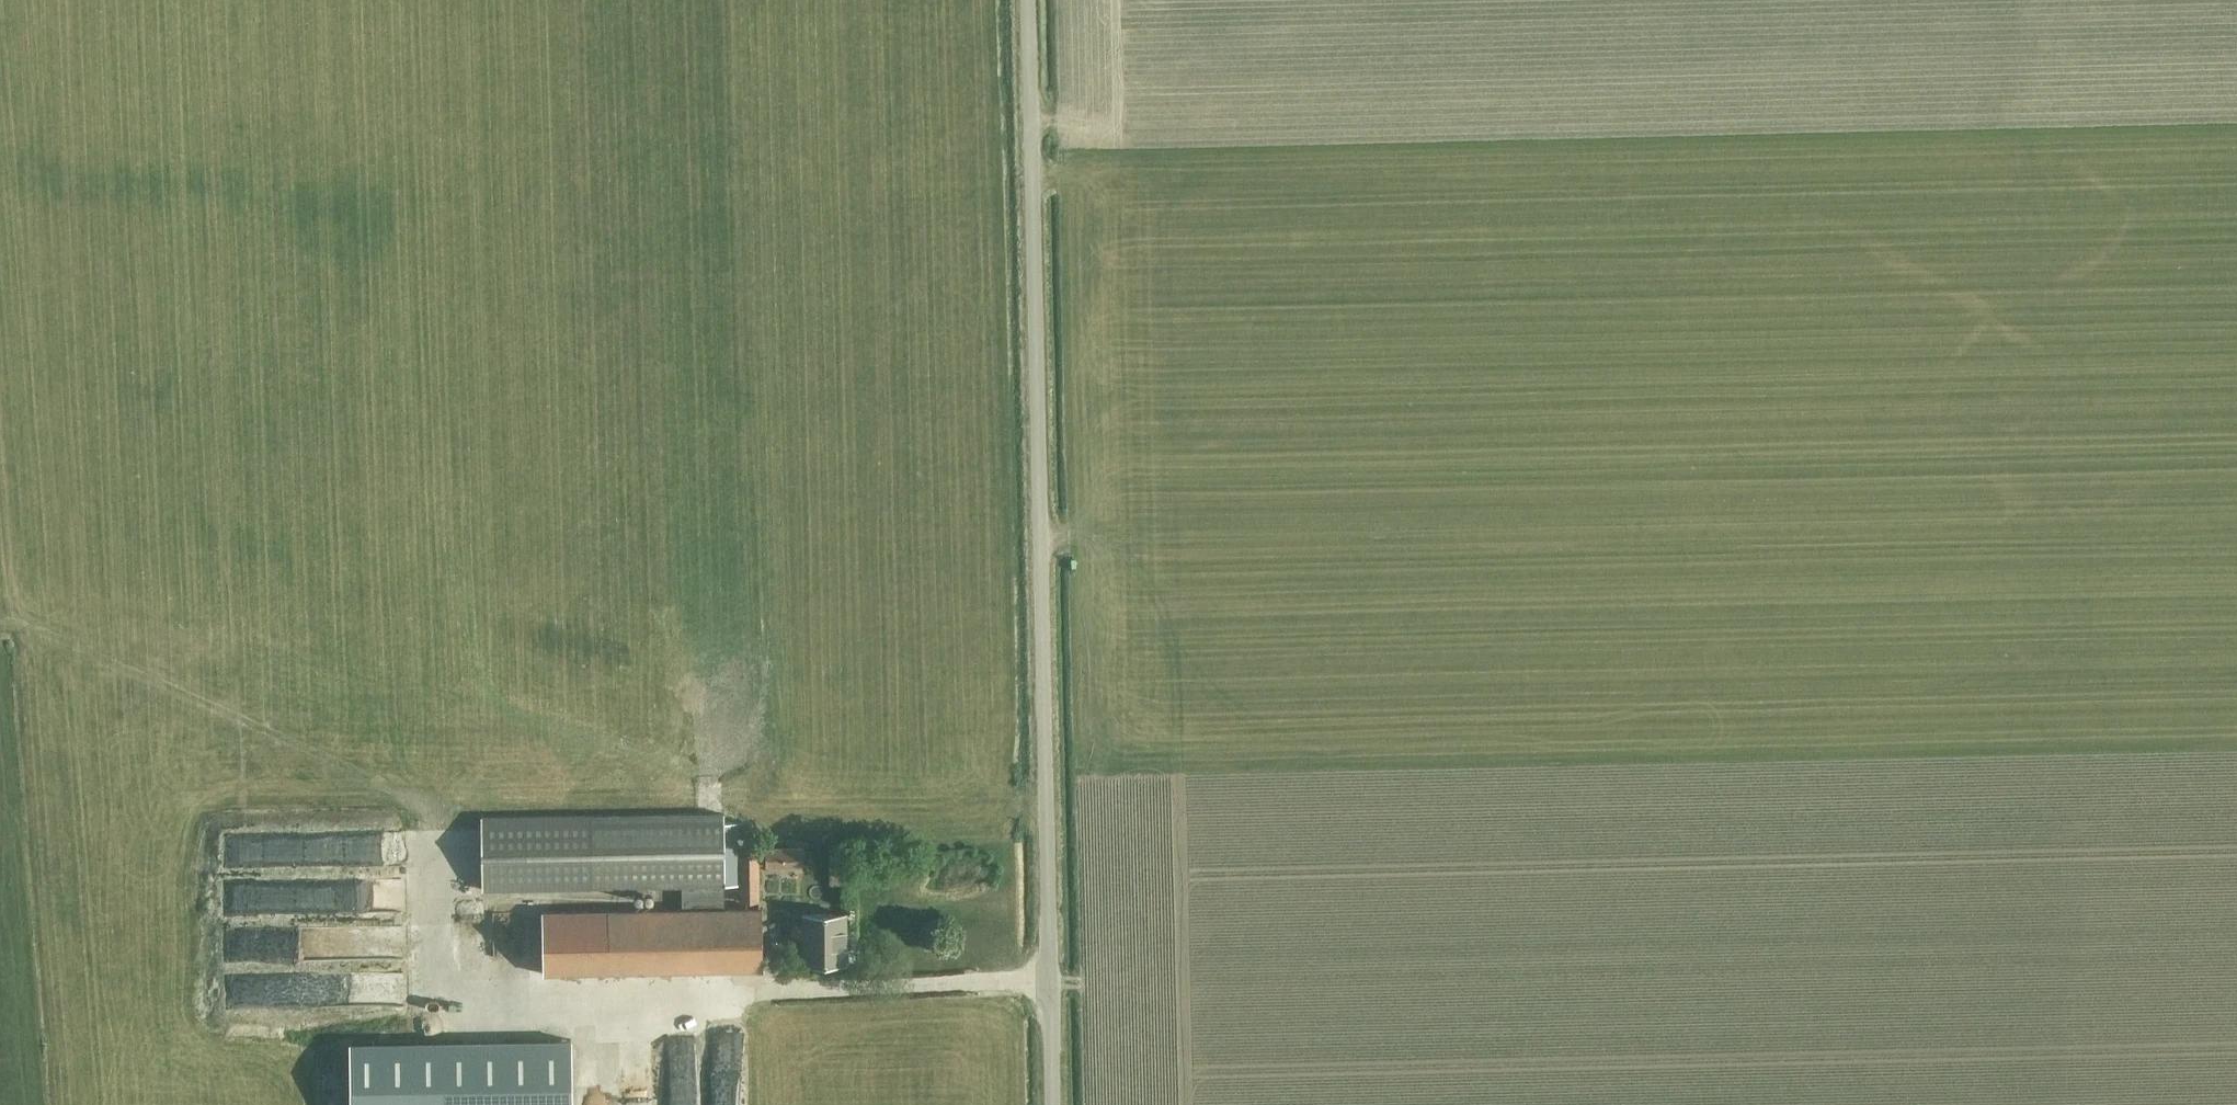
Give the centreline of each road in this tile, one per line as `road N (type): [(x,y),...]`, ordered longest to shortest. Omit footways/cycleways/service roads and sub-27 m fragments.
road 1 (unclassified): [(1055,1104),(1027,0)]

